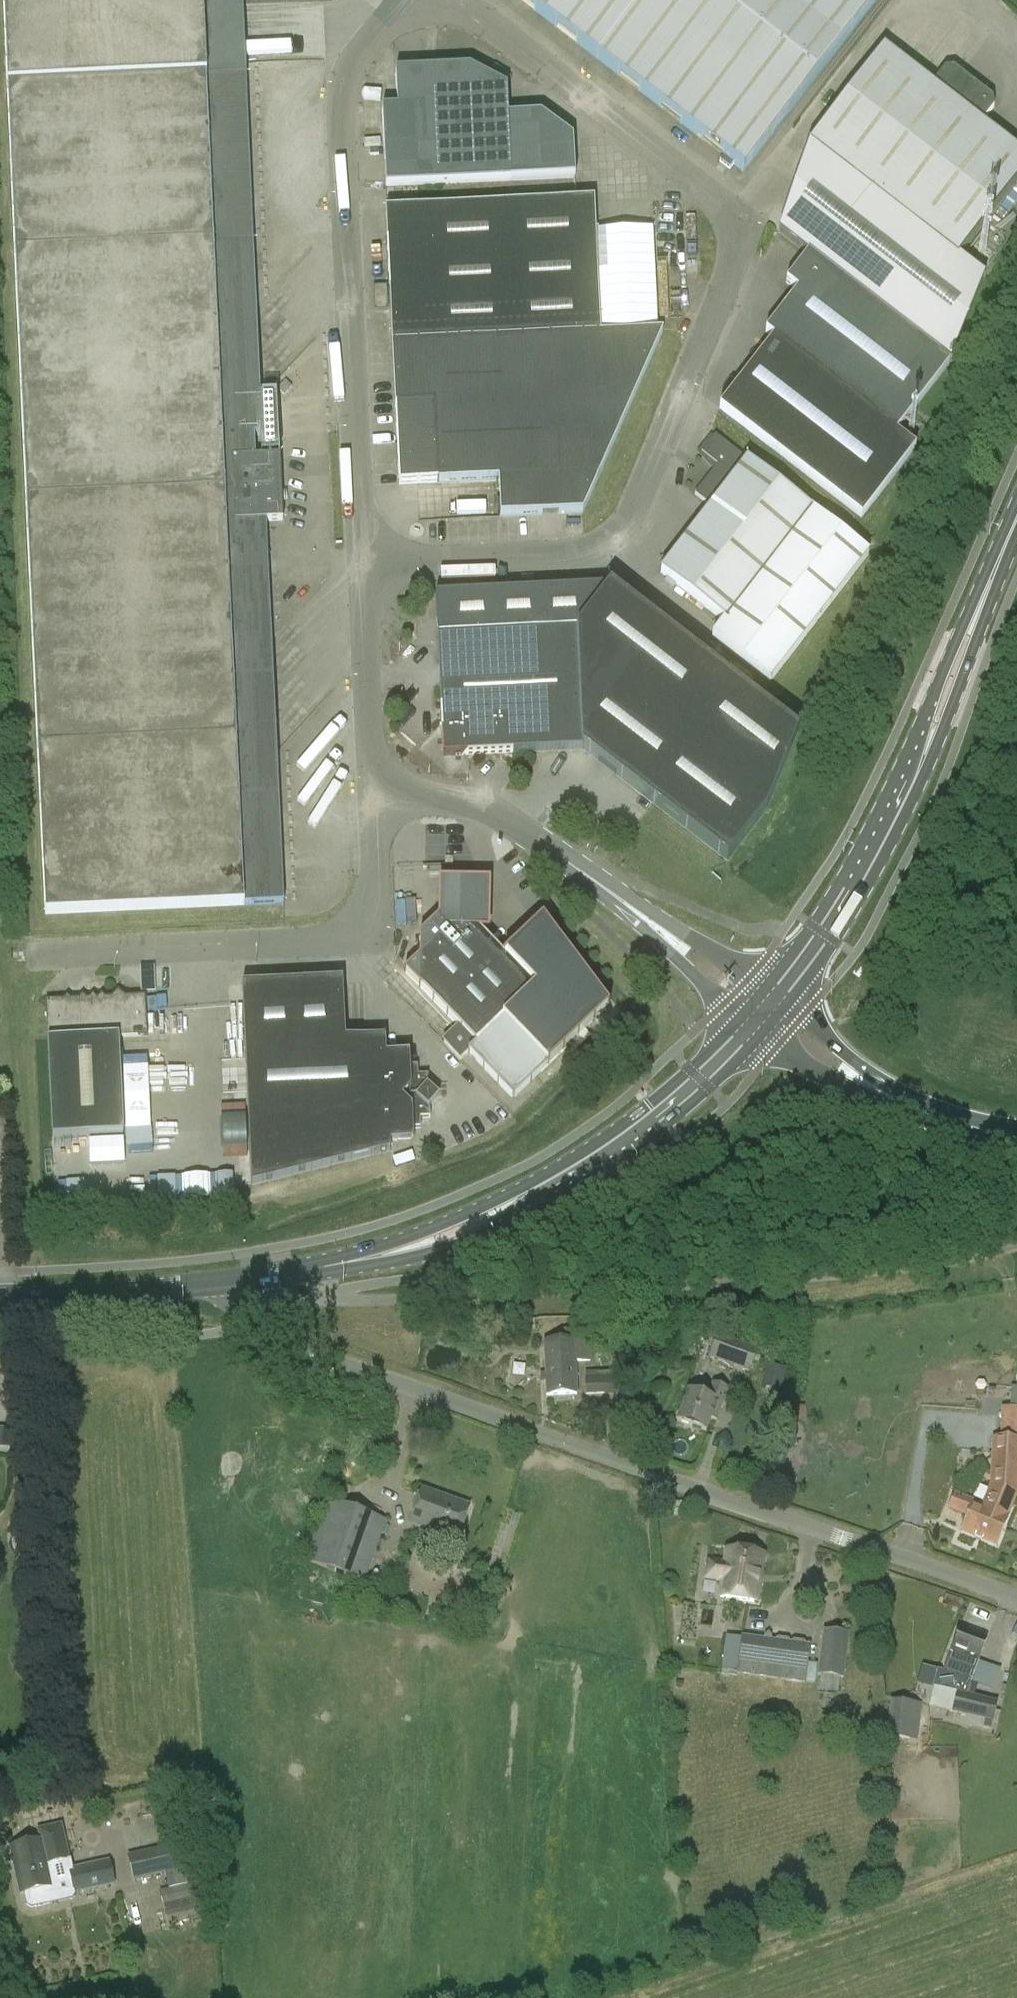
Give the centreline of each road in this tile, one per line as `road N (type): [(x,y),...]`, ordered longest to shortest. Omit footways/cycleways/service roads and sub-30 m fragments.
road 1 (unclassified): [(363,568),(339,111),(346,72),(402,6),(428,2),(470,6),(733,217),(734,262),(627,526),(612,545),(577,556)]
road 2 (unclassified): [(1016,1601),(285,1342),(255,1322),(250,1278)]
road 3 (primary): [(250,1278),(371,1258),(513,1207),(627,1140),(747,1030)]
road 4 (primary): [(778,994),(823,935),(896,809),(1016,532)]
road 5 (unclassified): [(35,955),(348,935),(371,912),(373,824),(391,782)]
road 6 (unclassified): [(612,894),(492,811),(391,782)]
road 7 (primary): [(0,1297),(250,1278)]
road 8 (unclassified): [(391,782),(369,749),(363,568)]
road 9 (unclassified): [(577,556),(363,568)]
road 10 (unclassified): [(778,994),(612,894)]
road 11 (unclassified): [(612,894),(747,1030)]
road 12 (motorway): [(747,1030),(834,1081),(893,1098)]
road 13 (motorway): [(893,1098),(778,994)]
road 14 (motorway): [(893,1098),(966,1127),(1016,1136)]

